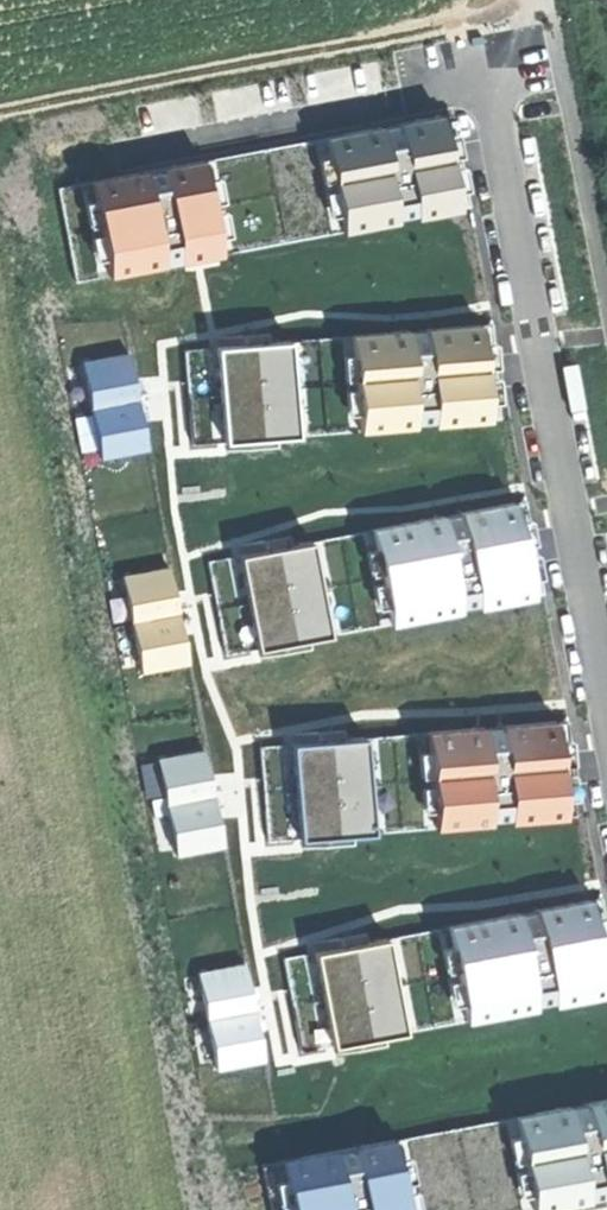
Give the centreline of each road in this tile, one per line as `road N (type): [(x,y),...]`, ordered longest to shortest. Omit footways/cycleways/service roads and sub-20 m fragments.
road 1 (residential): [(606,703),(478,40),(538,17),(534,0)]
road 2 (track): [(538,17),(0,116)]

